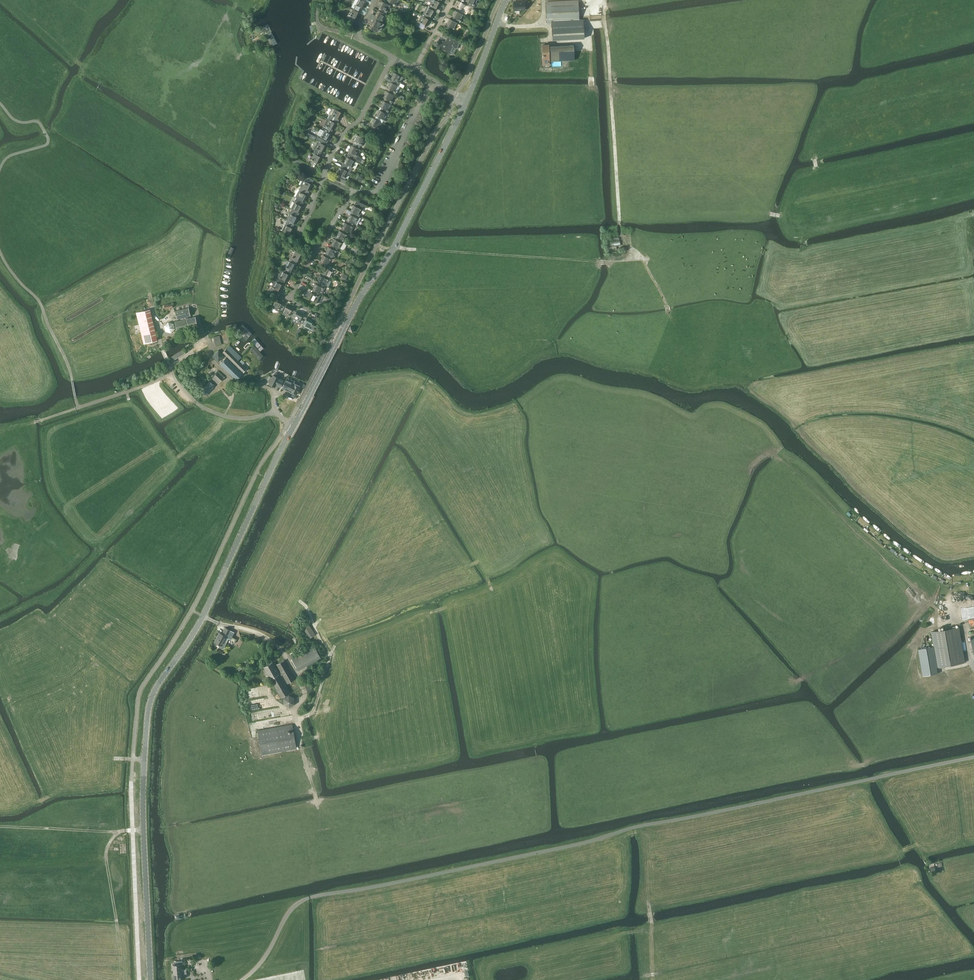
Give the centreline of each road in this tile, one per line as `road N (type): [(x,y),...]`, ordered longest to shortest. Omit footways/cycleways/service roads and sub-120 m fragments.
road 1 (unclassified): [(242,979),(287,915),(310,897),(973,758)]
road 2 (tertiary): [(151,979),(143,831),(148,710),(203,616),(294,426)]
road 3 (tertiary): [(294,426),(464,106)]
road 4 (track): [(675,322),(643,259),(394,248)]
road 5 (track): [(654,979),(643,826)]
road 6 (track): [(0,826),(143,831)]
road 7 (residential): [(430,89),(378,188),(351,190)]
road 8 (residential): [(321,175),(392,57)]

